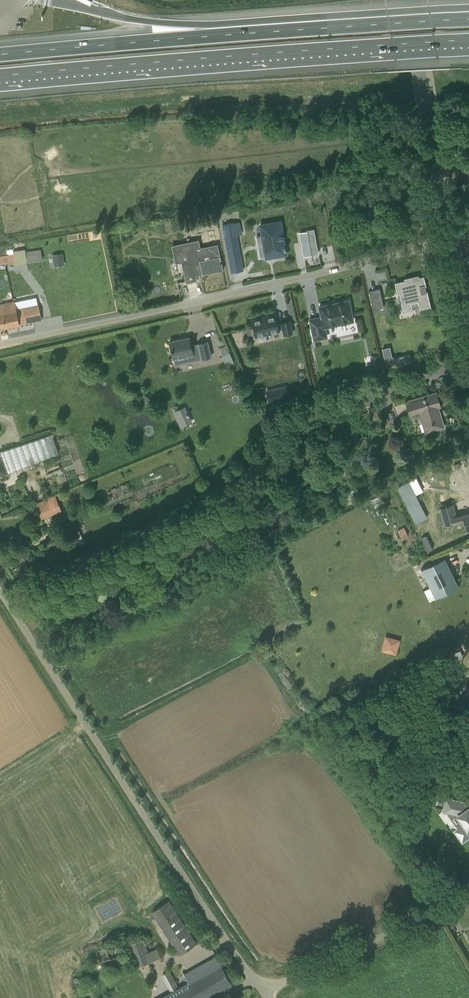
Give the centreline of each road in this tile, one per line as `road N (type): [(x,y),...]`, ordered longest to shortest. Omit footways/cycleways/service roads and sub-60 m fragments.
road 1 (unclassified): [(264,993),(0,591)]
road 2 (motorway): [(0,76),(468,41)]
road 3 (unclassified): [(0,345),(446,241)]
road 4 (motorway): [(468,20),(222,35)]
road 5 (unclassified): [(446,241),(406,0)]
road 6 (unclassified): [(264,993),(438,913),(468,888)]
road 7 (motorway): [(222,35),(0,55)]

